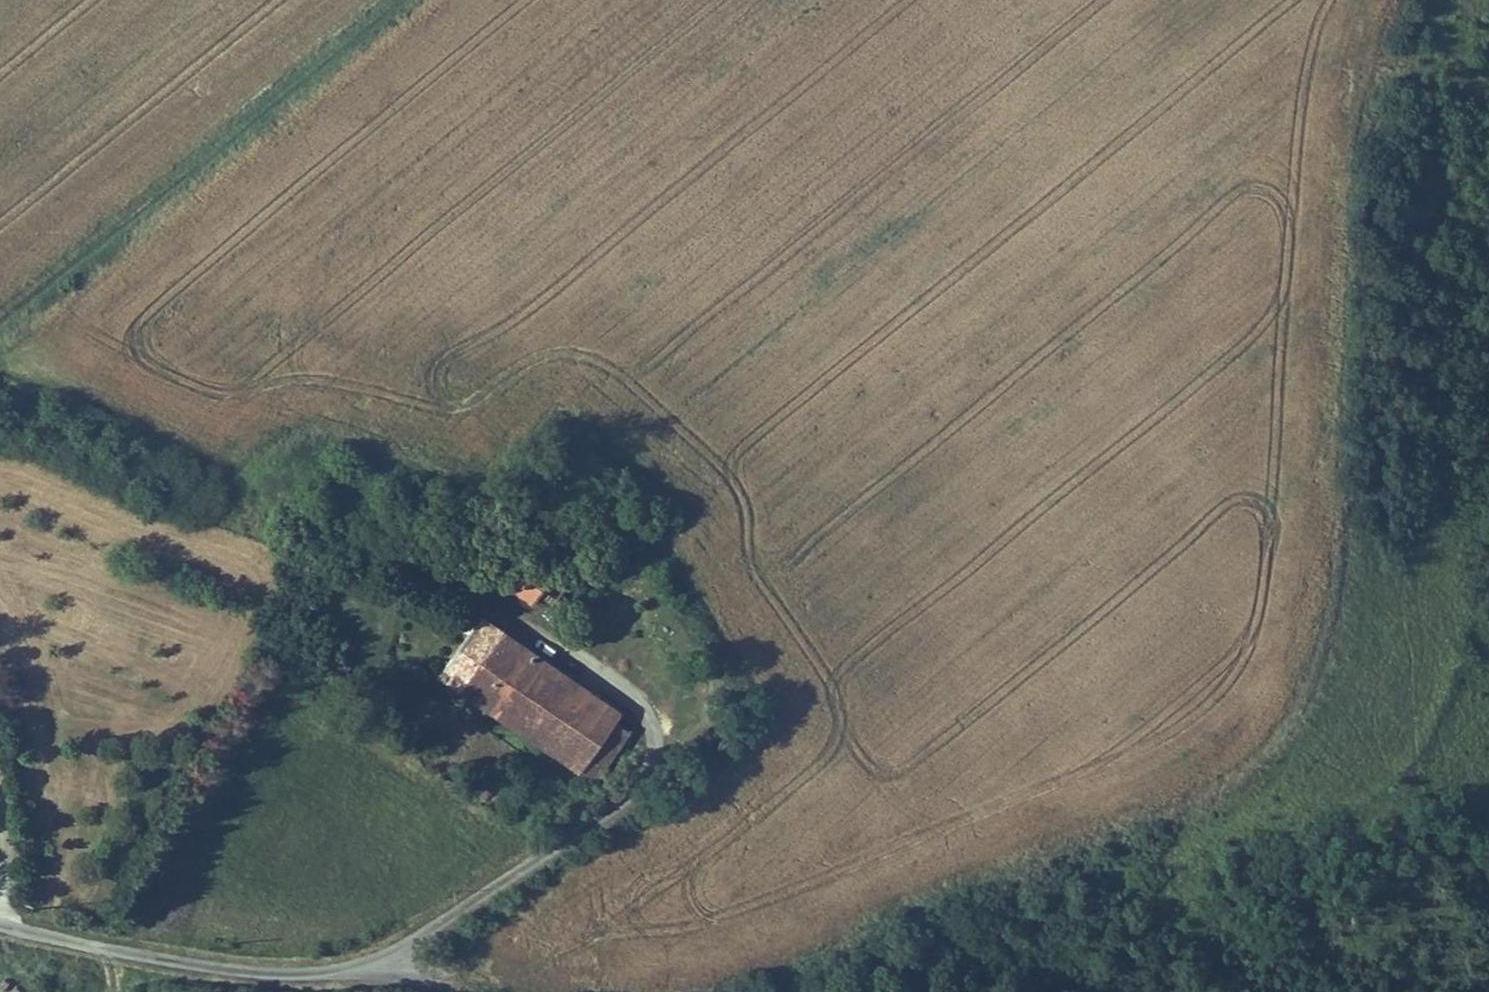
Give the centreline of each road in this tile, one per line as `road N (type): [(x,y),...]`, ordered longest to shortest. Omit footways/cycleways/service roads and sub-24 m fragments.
road 1 (track): [(0,320),(401,0)]
road 2 (unclassified): [(445,976),(359,967),(251,972),(0,924)]

